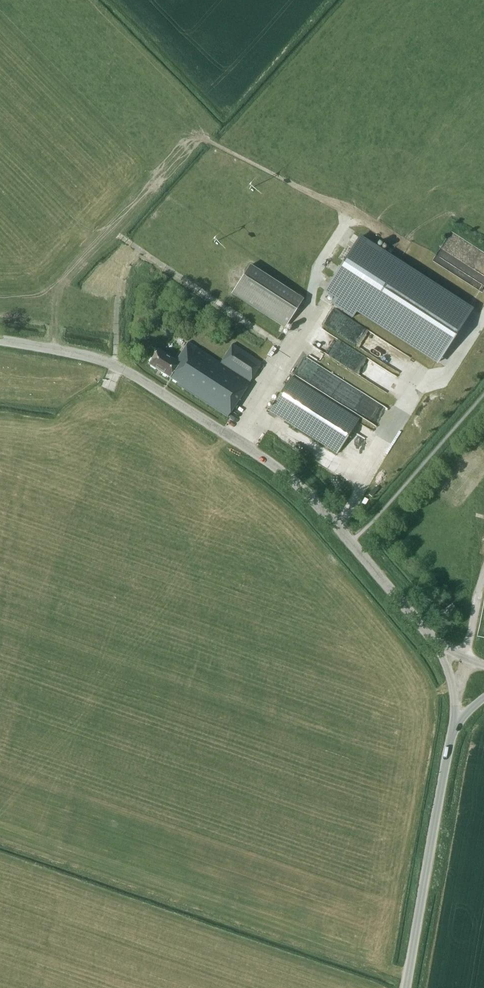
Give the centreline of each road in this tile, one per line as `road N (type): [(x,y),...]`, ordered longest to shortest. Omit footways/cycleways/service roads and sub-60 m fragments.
road 1 (tertiary): [(433,641),(276,467),(111,363),(0,340)]
road 2 (tertiary): [(406,987),(453,731)]

